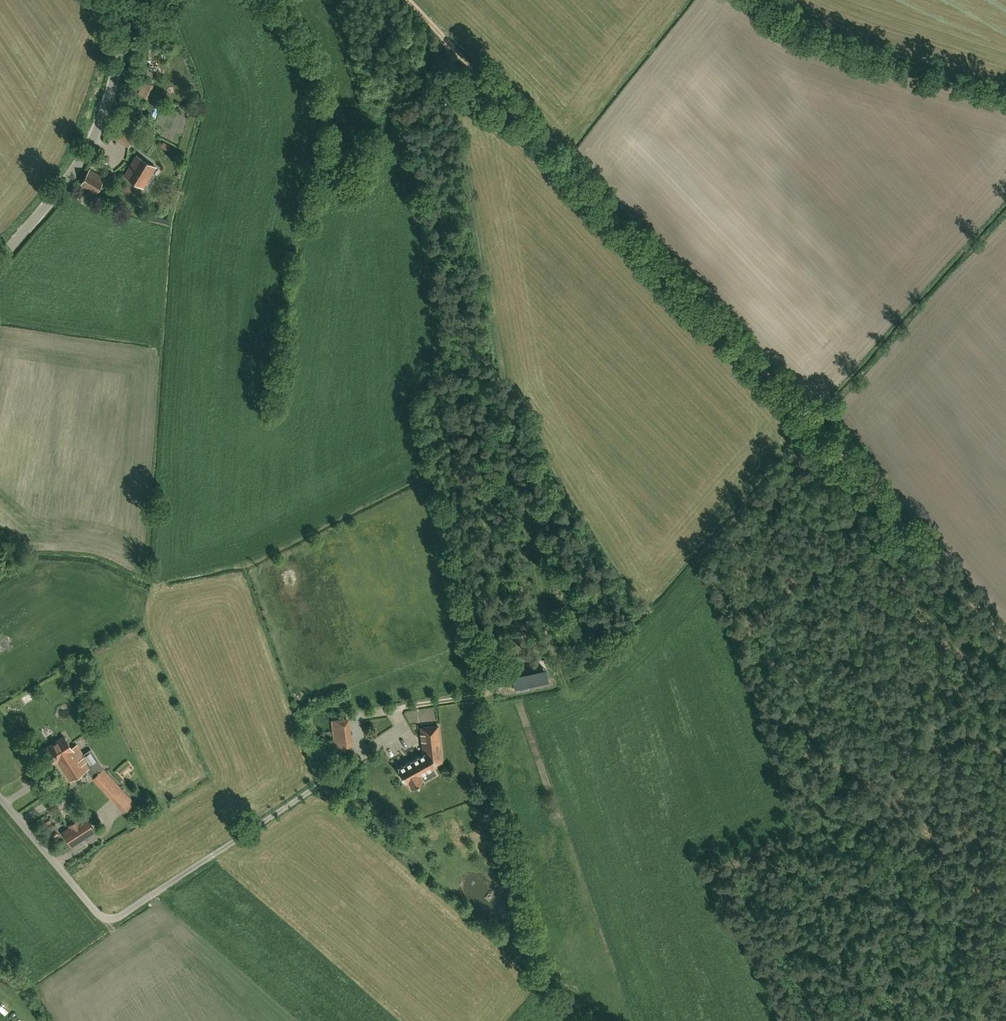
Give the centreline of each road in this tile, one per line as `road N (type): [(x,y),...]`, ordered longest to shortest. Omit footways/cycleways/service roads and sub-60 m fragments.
road 1 (track): [(409,0),(1005,642)]
road 2 (track): [(439,32),(468,120),(559,669),(397,710)]
road 3 (unclassified): [(0,798),(96,910),(124,915),(405,728),(397,710)]
road 4 (tertiary): [(0,259),(97,132),(120,55),(123,0)]

